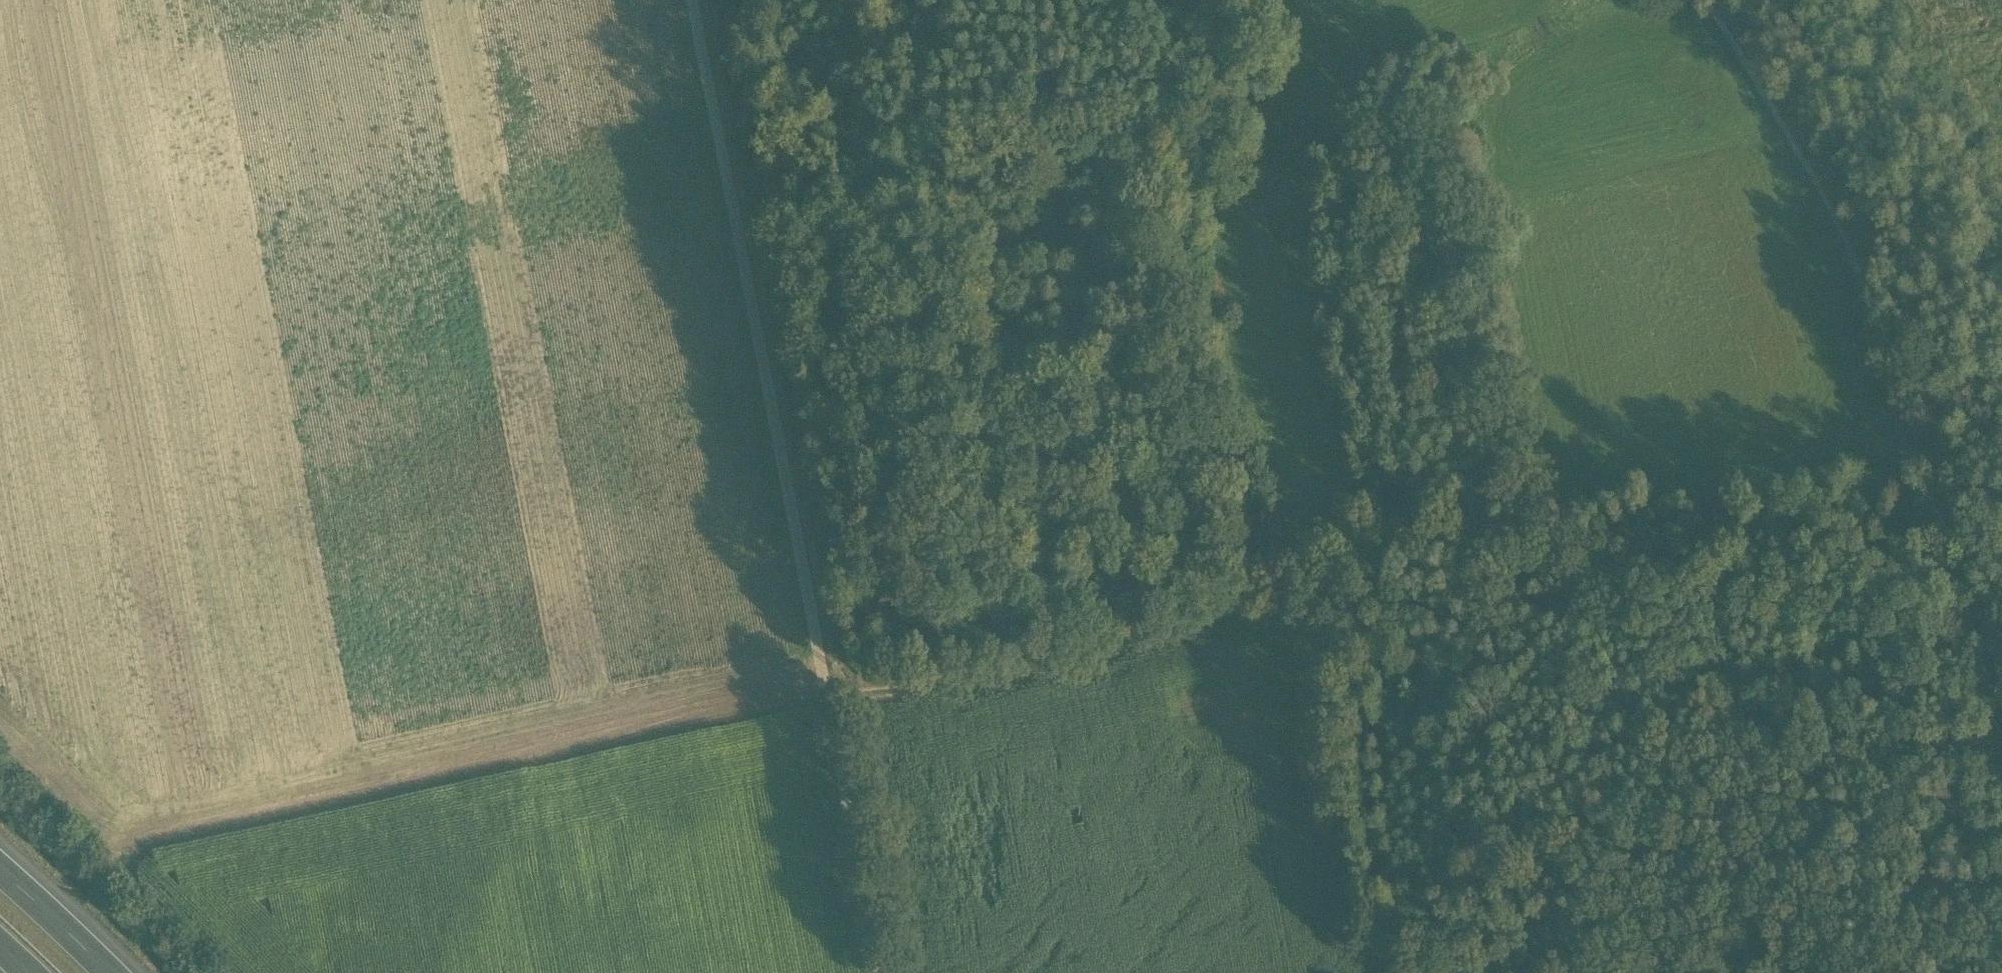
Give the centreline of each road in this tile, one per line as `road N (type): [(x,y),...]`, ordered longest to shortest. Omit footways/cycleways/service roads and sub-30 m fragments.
road 1 (track): [(1915,464),(825,698)]
road 2 (track): [(879,972),(690,0)]
road 3 (motorway): [(105,972),(0,874)]

